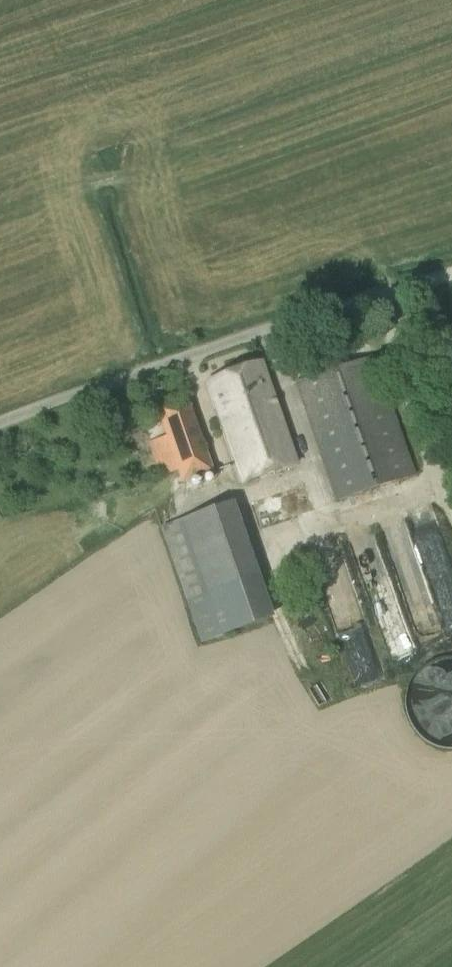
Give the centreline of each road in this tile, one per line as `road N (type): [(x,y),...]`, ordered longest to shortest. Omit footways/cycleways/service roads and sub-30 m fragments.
road 1 (track): [(0,420),(383,293)]
road 2 (track): [(451,515),(442,484),(332,521),(268,331)]

